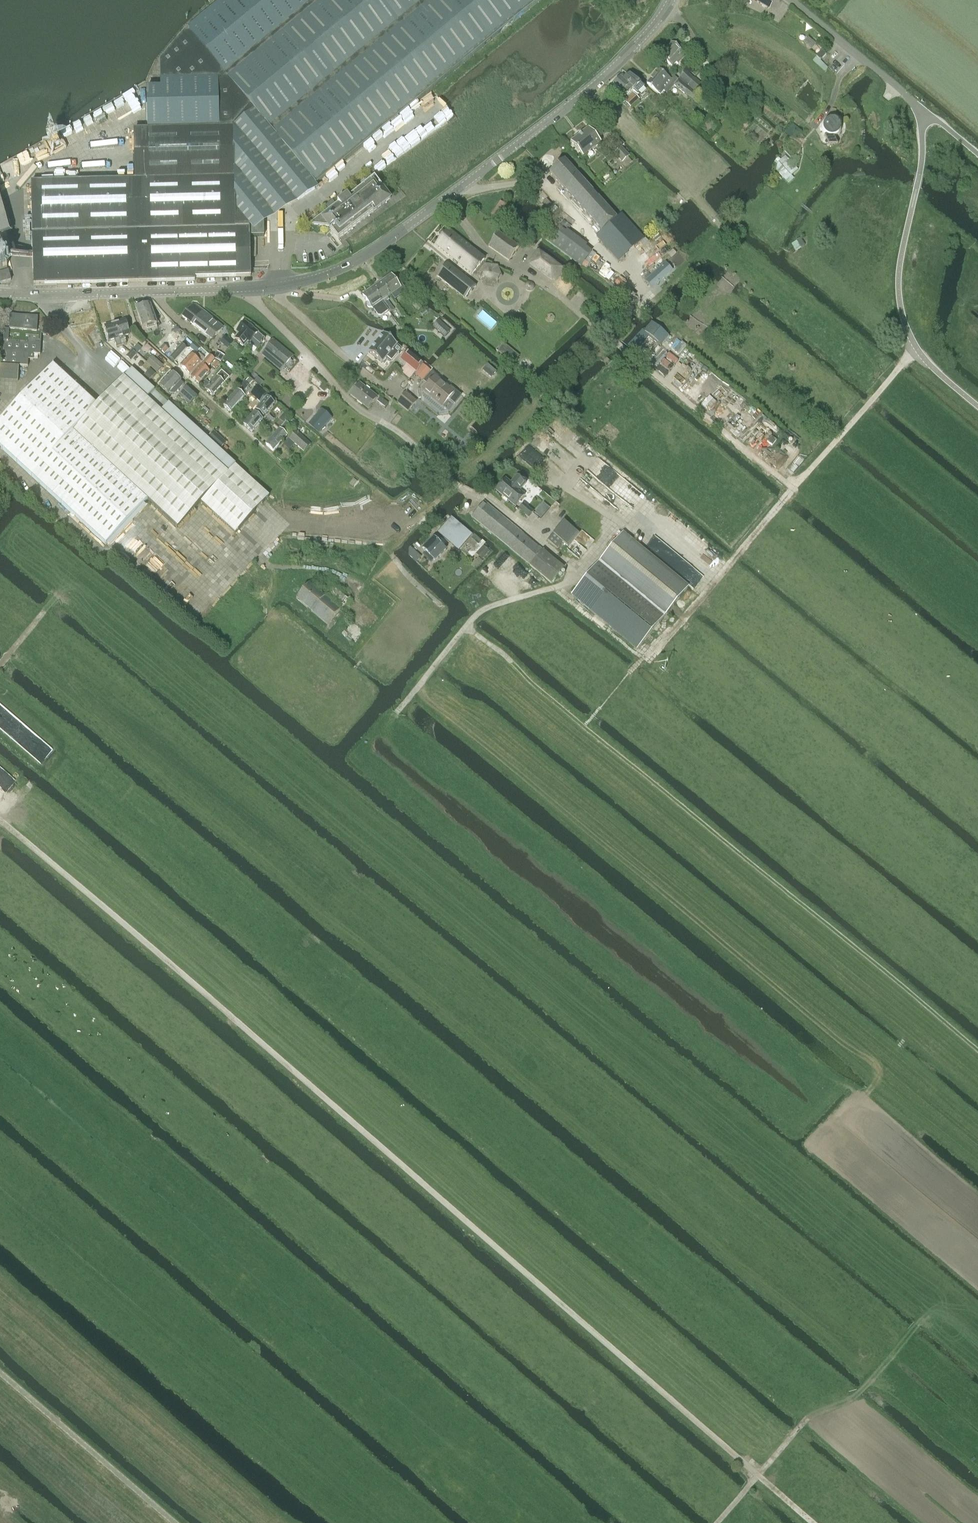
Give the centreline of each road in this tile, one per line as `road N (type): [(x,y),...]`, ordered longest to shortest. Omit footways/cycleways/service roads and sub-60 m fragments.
road 1 (track): [(0,820),(814,1522)]
road 2 (track): [(977,1049),(466,626),(394,716)]
road 3 (tertiary): [(0,294),(237,289),(330,273),(376,249),(574,105),(670,0)]
road 4 (track): [(466,626),(487,608),(567,583),(577,572),(493,502),(455,483)]
road 5 (track): [(792,488),(631,672)]
road 6 (track): [(175,1522),(0,1370)]
road 7 (unclassified): [(920,107),(791,0)]
road 8 (track): [(717,1522),(812,1411)]

